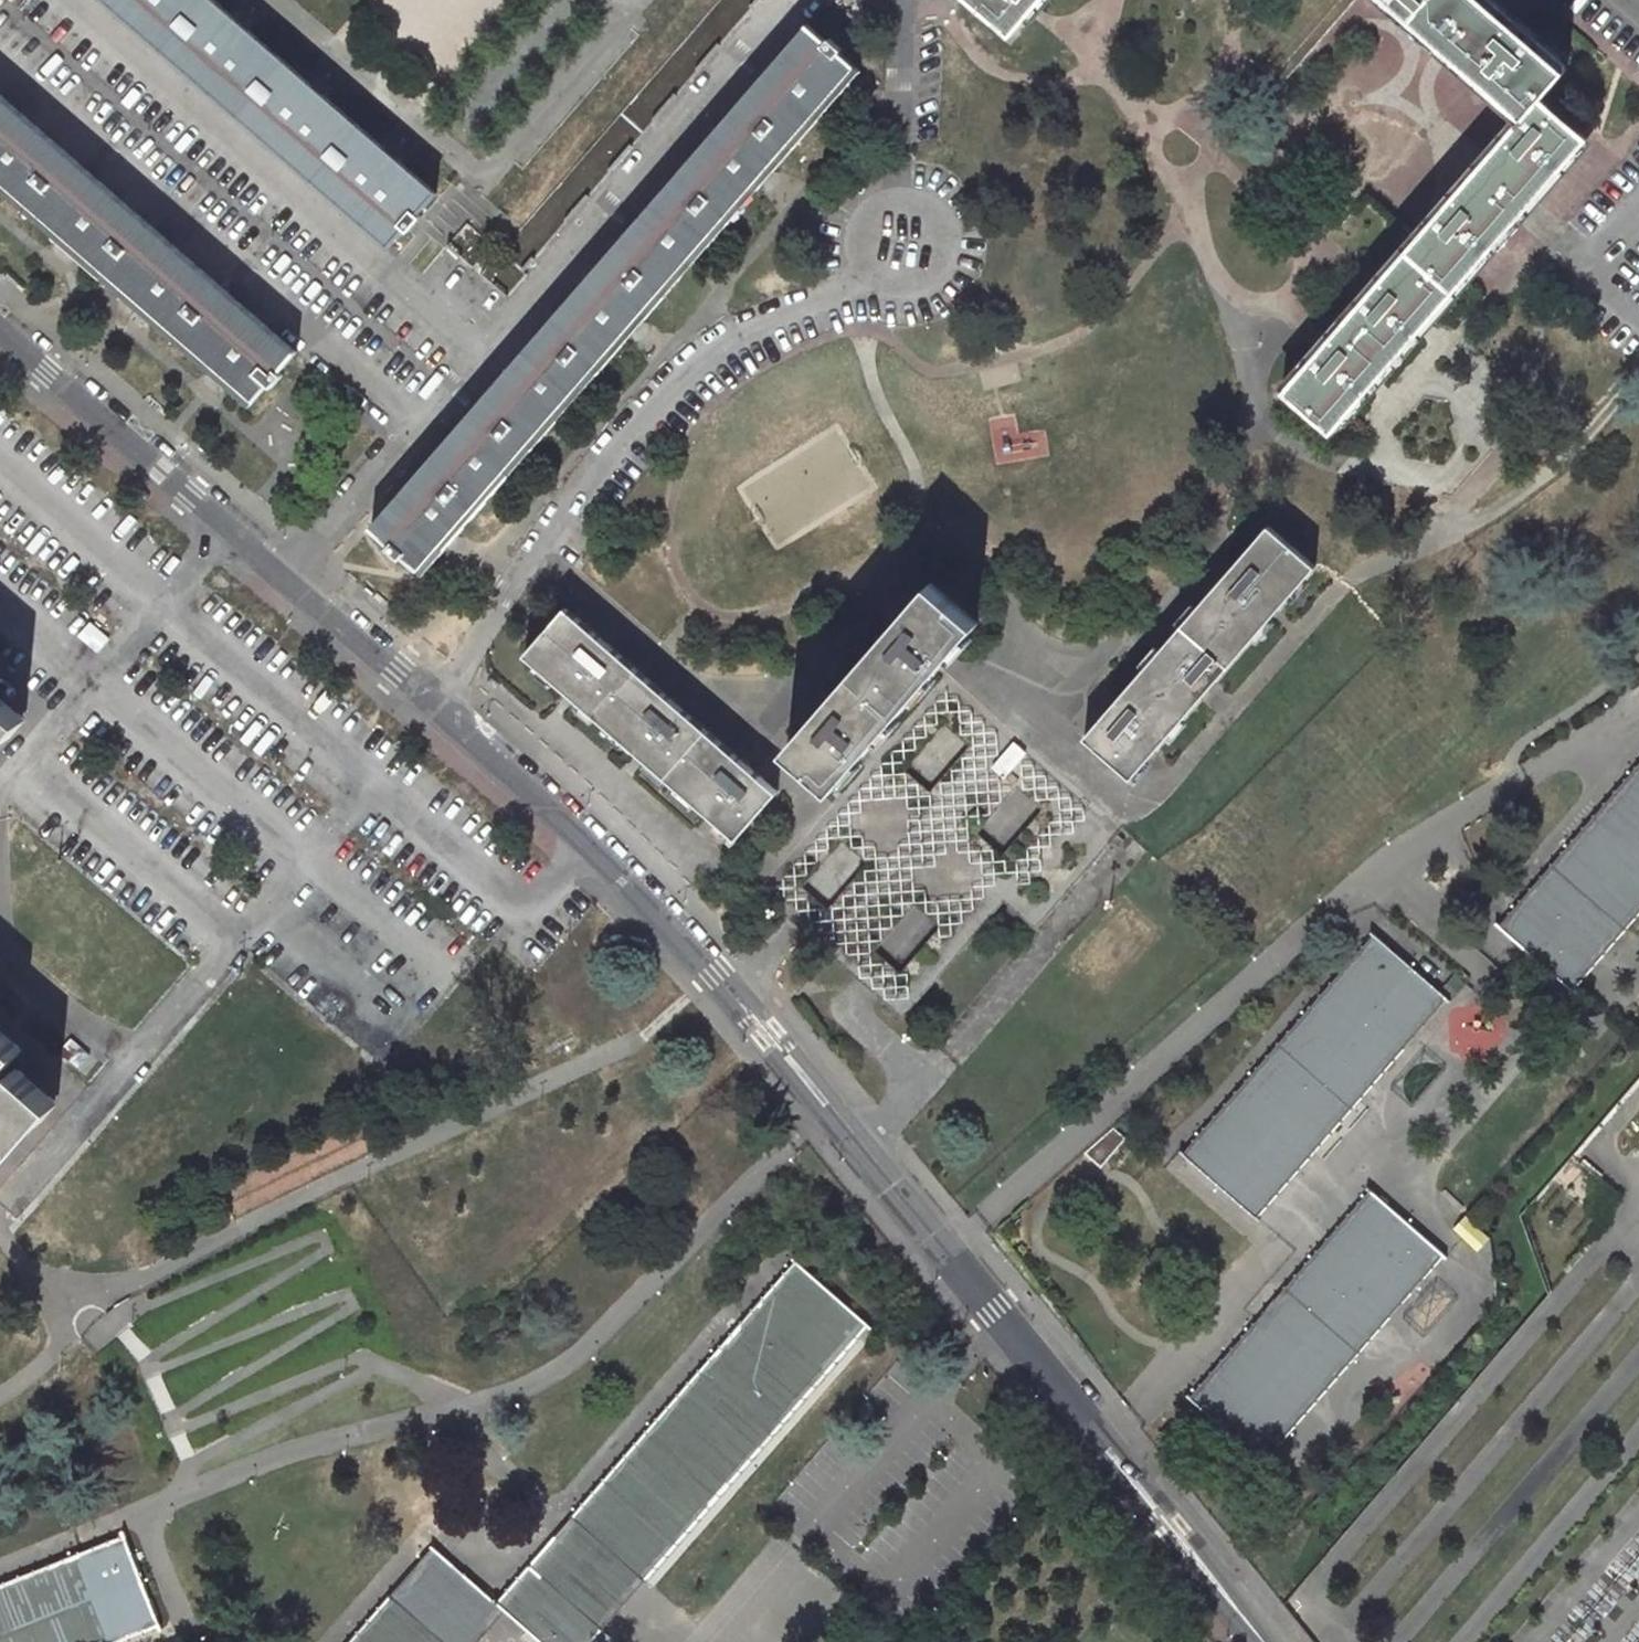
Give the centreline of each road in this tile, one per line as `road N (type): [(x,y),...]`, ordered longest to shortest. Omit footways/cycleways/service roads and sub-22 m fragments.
road 1 (residential): [(262,564),(638,892),(996,1308),(1263,1641)]
road 2 (residential): [(262,564),(740,0)]
road 3 (residential): [(0,331),(262,564)]

